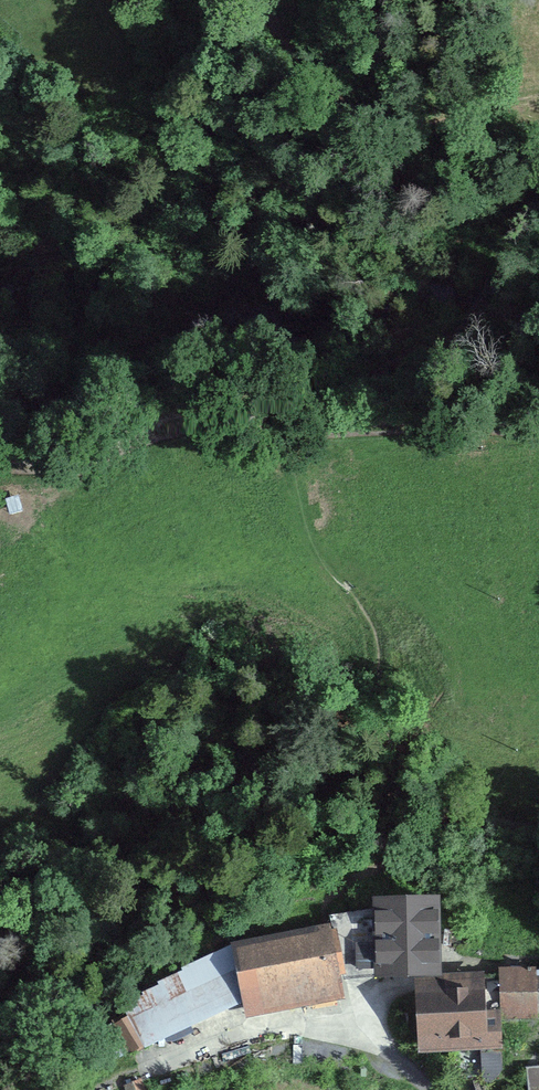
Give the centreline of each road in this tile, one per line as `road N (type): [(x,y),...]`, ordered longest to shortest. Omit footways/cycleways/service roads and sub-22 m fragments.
road 1 (track): [(538,433),(293,432),(304,412),(373,379),(475,312),(497,273),(499,244),(478,203),(403,178),(342,143),(332,99)]
road 2 (track): [(293,432),(189,430),(77,465),(0,467)]
road 3 (track): [(332,99),(387,133),(444,127),(538,91)]
road 4 (track): [(73,1089),(171,1045),(279,1025)]
road 5 (unclassified): [(279,1025),(348,1024),(429,1089)]
road 6 (track): [(253,0),(332,99)]

